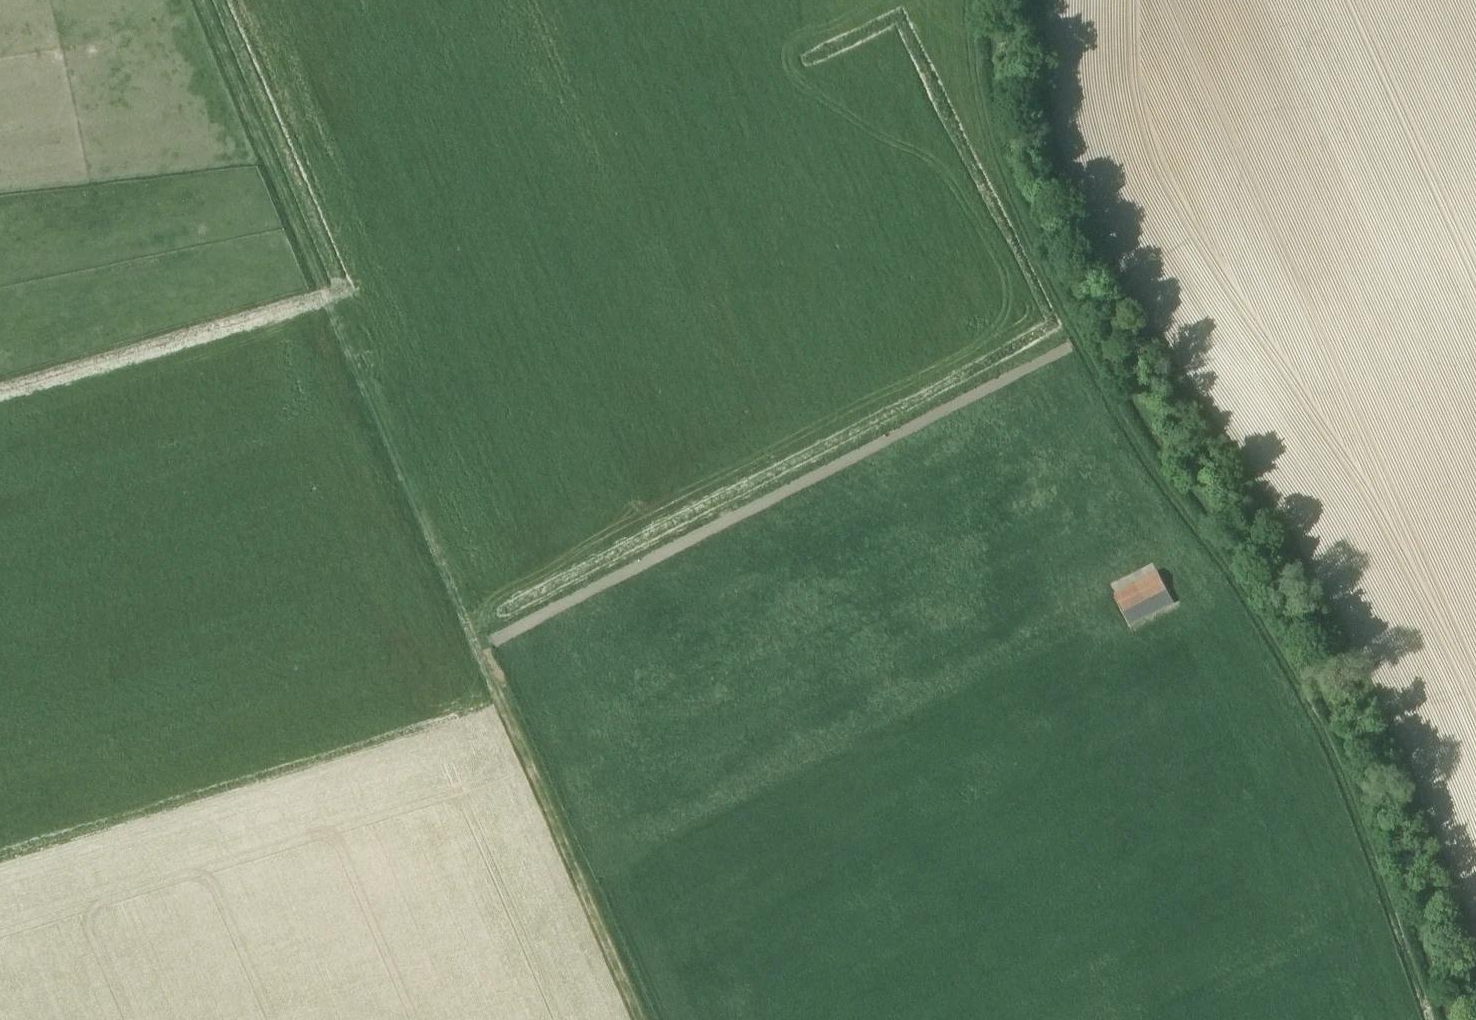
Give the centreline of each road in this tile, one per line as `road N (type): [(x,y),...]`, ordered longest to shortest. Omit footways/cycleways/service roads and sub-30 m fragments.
road 1 (track): [(972,0),(986,127),(1018,210),(1118,411),(1223,553),(1305,702),(1389,889),(1434,1019)]
road 2 (track): [(644,1019),(199,0)]

